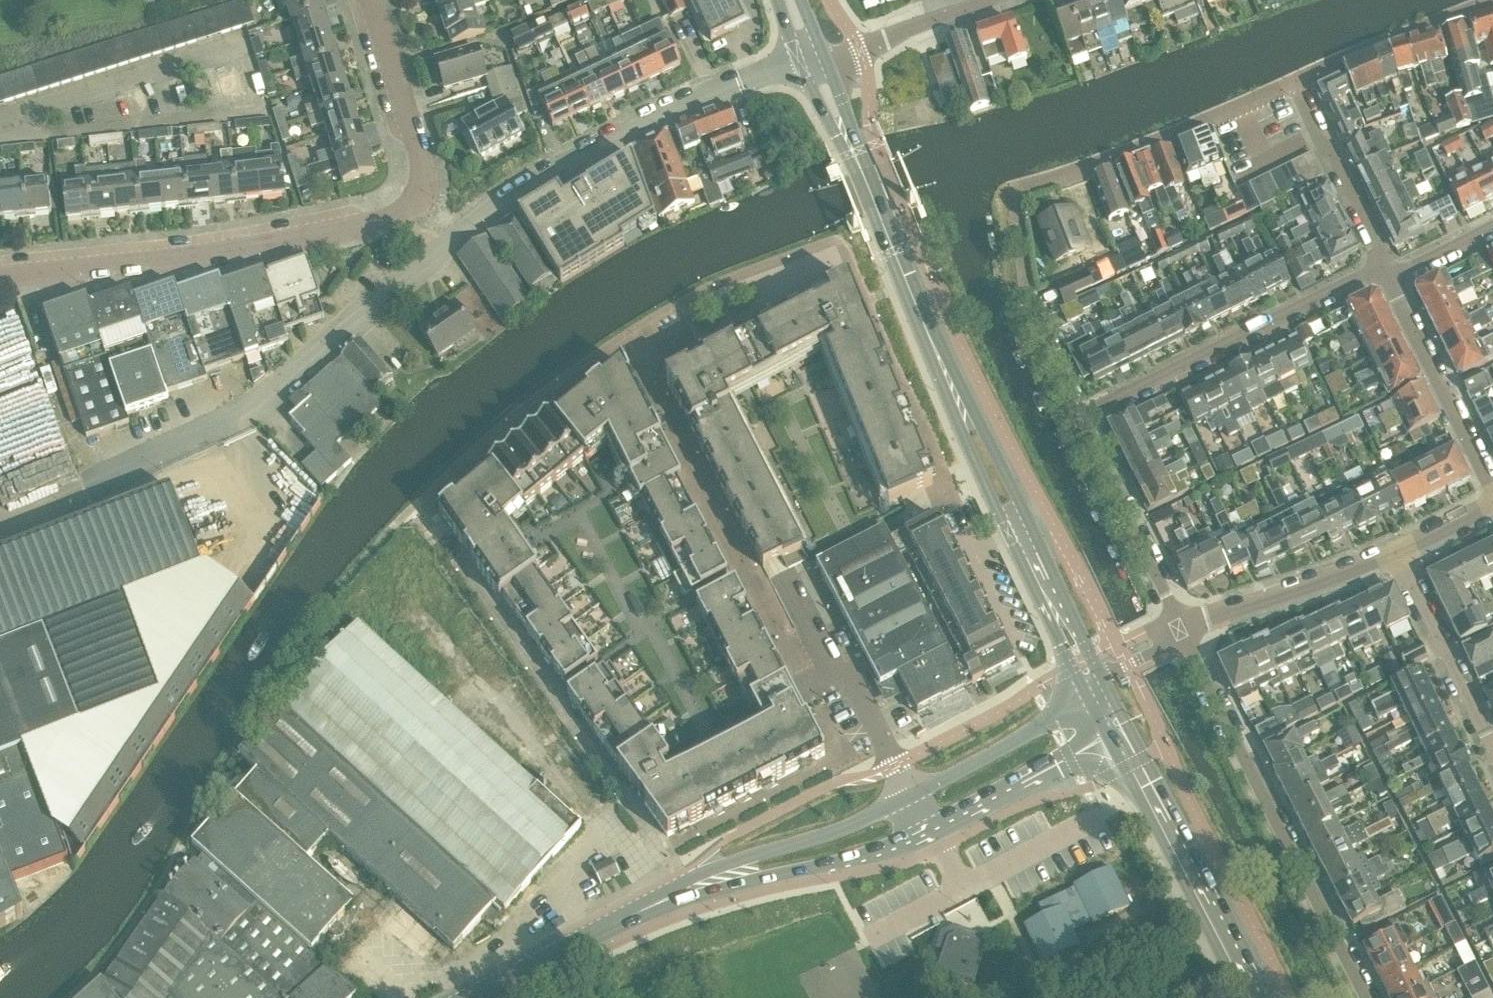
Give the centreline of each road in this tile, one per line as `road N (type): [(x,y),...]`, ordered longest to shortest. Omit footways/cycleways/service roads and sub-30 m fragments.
road 1 (unclassified): [(0,514),(165,454),(259,400),(449,236),(569,162),(813,57)]
road 2 (secondary): [(1096,688),(813,57)]
road 3 (residential): [(1080,420),(1032,317),(1015,201),(1020,189),(1298,79)]
road 4 (unclassified): [(0,274),(232,250),(394,219),(420,193)]
road 5 (residential): [(1364,997),(1181,631)]
road 6 (residential): [(687,890),(465,573)]
road 7 (residential): [(1080,420),(1386,266)]
road 8 (secondary): [(1252,997),(1124,737)]
road 9 (residential): [(911,797),(826,635),(834,631),(800,563)]
road 10 (secondary): [(687,890),(747,886),(875,858),(932,831)]
road 11 (residential): [(1492,495),(1386,266)]
road 12 (secondary): [(687,890),(469,997)]
road 13 (secondary): [(911,797),(755,856),(687,890)]
road 14 (residential): [(1181,631),(1080,420)]
road 15 (residential): [(1397,551),(1181,631)]
road 16 (residential): [(1492,748),(1397,551)]
road 17 (secondary): [(1096,688),(911,797)]
road 18 (secondary): [(932,831),(1124,737)]
road 19 (residential): [(1386,266),(1298,79)]
road 20 (residential): [(1298,79),(1487,0)]
road 21 (residential): [(420,193),(423,163),(372,0)]
road 22 (residential): [(813,57),(981,0)]

